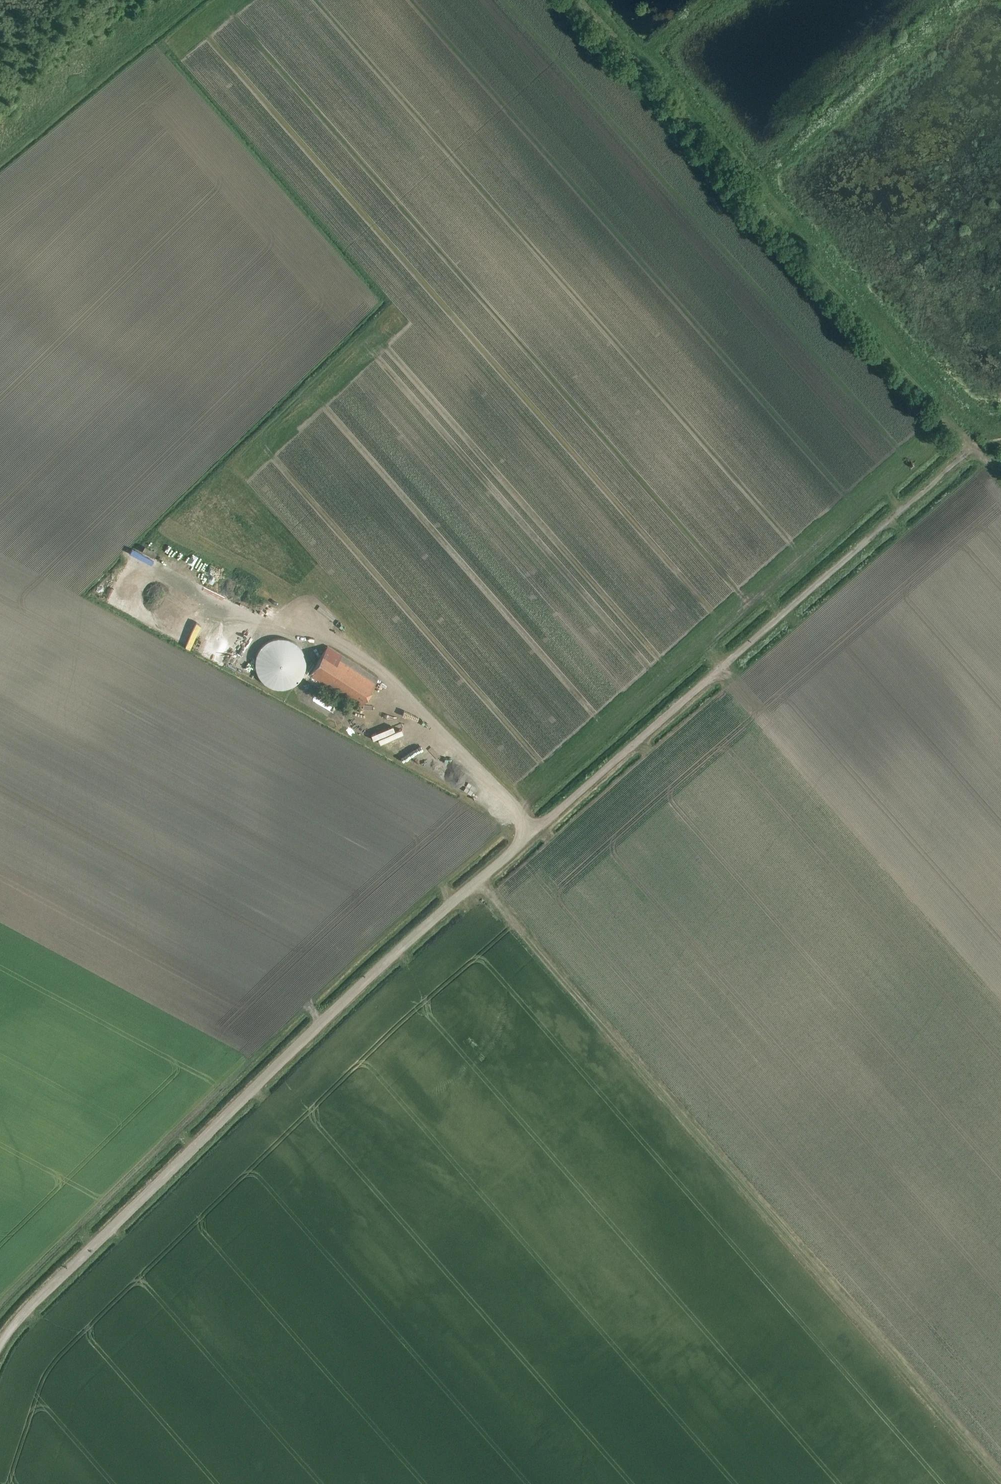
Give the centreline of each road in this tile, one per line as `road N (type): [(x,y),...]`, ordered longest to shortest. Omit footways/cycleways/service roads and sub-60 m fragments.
road 1 (track): [(0,1346),(40,1297),(307,1036),(973,446)]
road 2 (track): [(1000,1478),(475,883)]
road 3 (track): [(536,830),(371,665),(331,641)]

